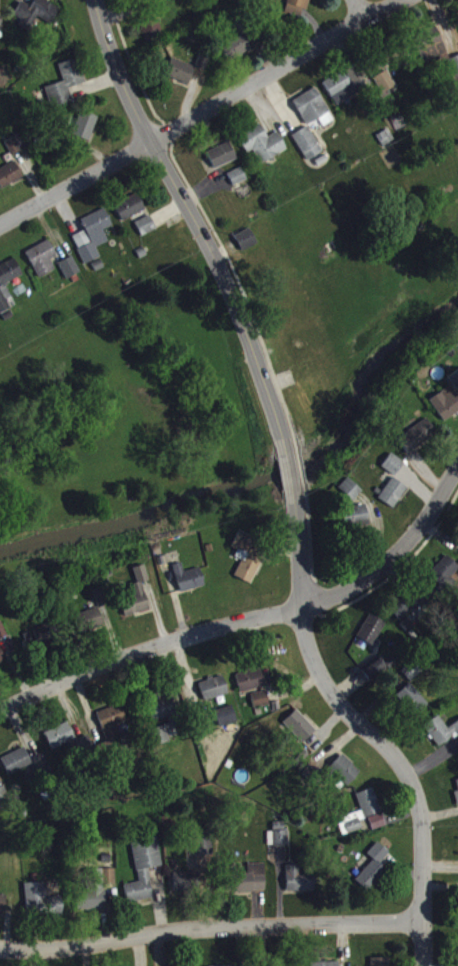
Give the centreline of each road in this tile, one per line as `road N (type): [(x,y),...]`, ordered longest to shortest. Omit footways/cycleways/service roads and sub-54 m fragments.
road 1 (residential): [(457,472),(414,538),(367,581),(304,609),(157,645),(0,714)]
road 2 (residential): [(298,504),(304,609),(320,672),(409,777),(423,821),(423,965)]
road 3 (residential): [(94,0),(114,62),(226,281),(283,438)]
road 4 (residential): [(400,0),(0,225)]
road 5 (residential): [(423,924),(0,946)]

